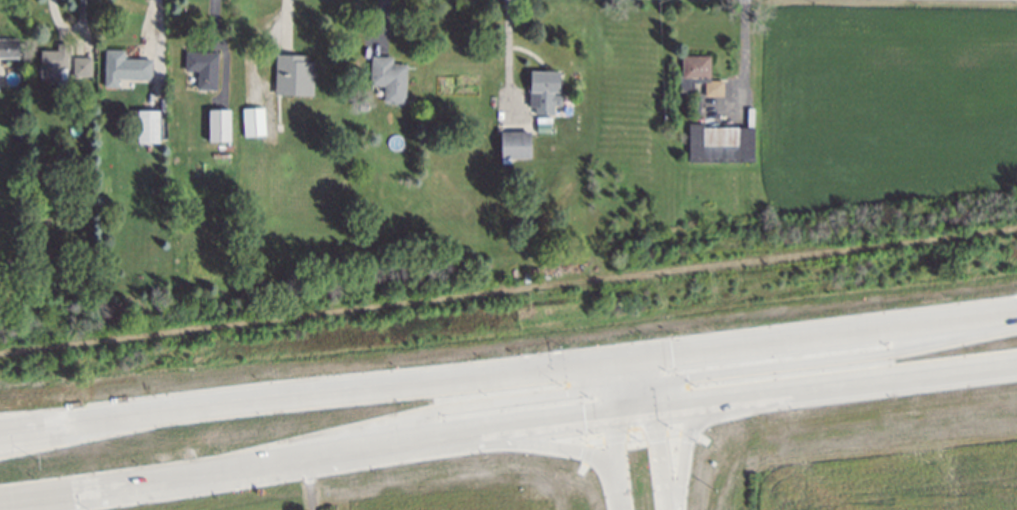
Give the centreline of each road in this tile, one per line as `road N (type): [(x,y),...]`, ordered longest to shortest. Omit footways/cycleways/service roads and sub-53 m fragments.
road 1 (primary): [(626,356),(0,431)]
road 2 (primary): [(0,500),(610,414)]
road 3 (primary): [(192,473),(277,473),(506,441),(580,450),(618,472)]
road 4 (primary): [(1016,308),(626,356)]
road 5 (primary): [(1016,326),(894,353),(641,384)]
road 6 (primary): [(244,466),(305,440),(438,408),(567,392),(581,385),(585,361)]
road 7 (primary): [(713,400),(1016,363)]

